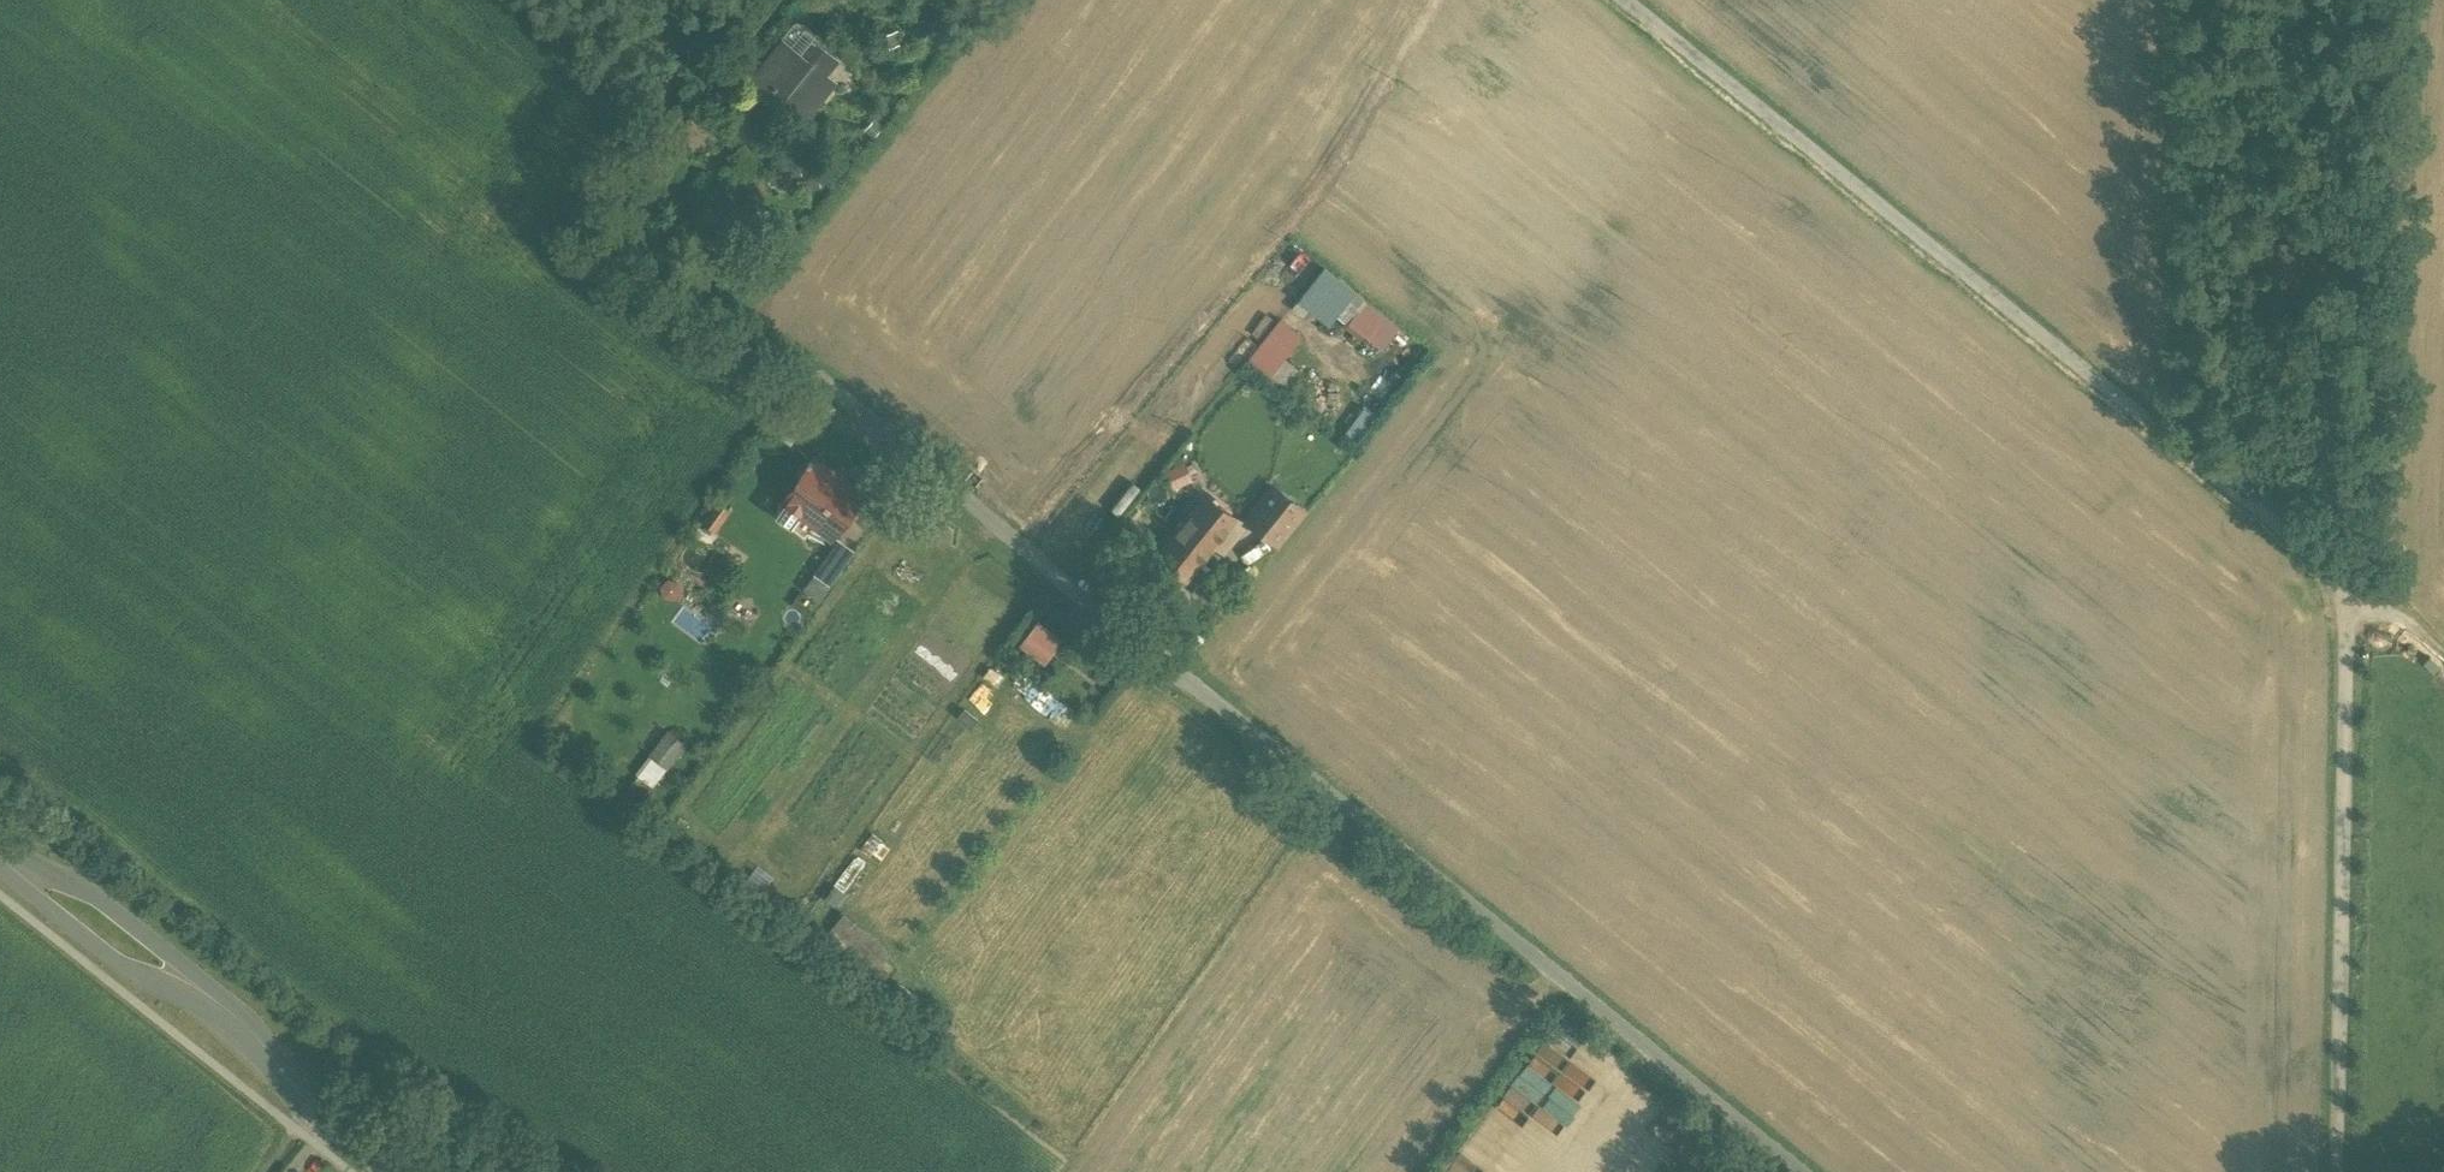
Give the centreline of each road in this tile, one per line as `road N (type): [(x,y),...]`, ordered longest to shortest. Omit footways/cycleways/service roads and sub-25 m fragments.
road 1 (track): [(2341,1171),(2351,637),(2342,589),(2261,508),(1630,0)]
road 2 (unclassified): [(1805,1171),(719,302),(716,274)]
road 3 (tertiary): [(0,857),(226,1009),(299,1094),(394,1171)]
road 4 (track): [(2342,589),(2399,619),(2443,661)]

